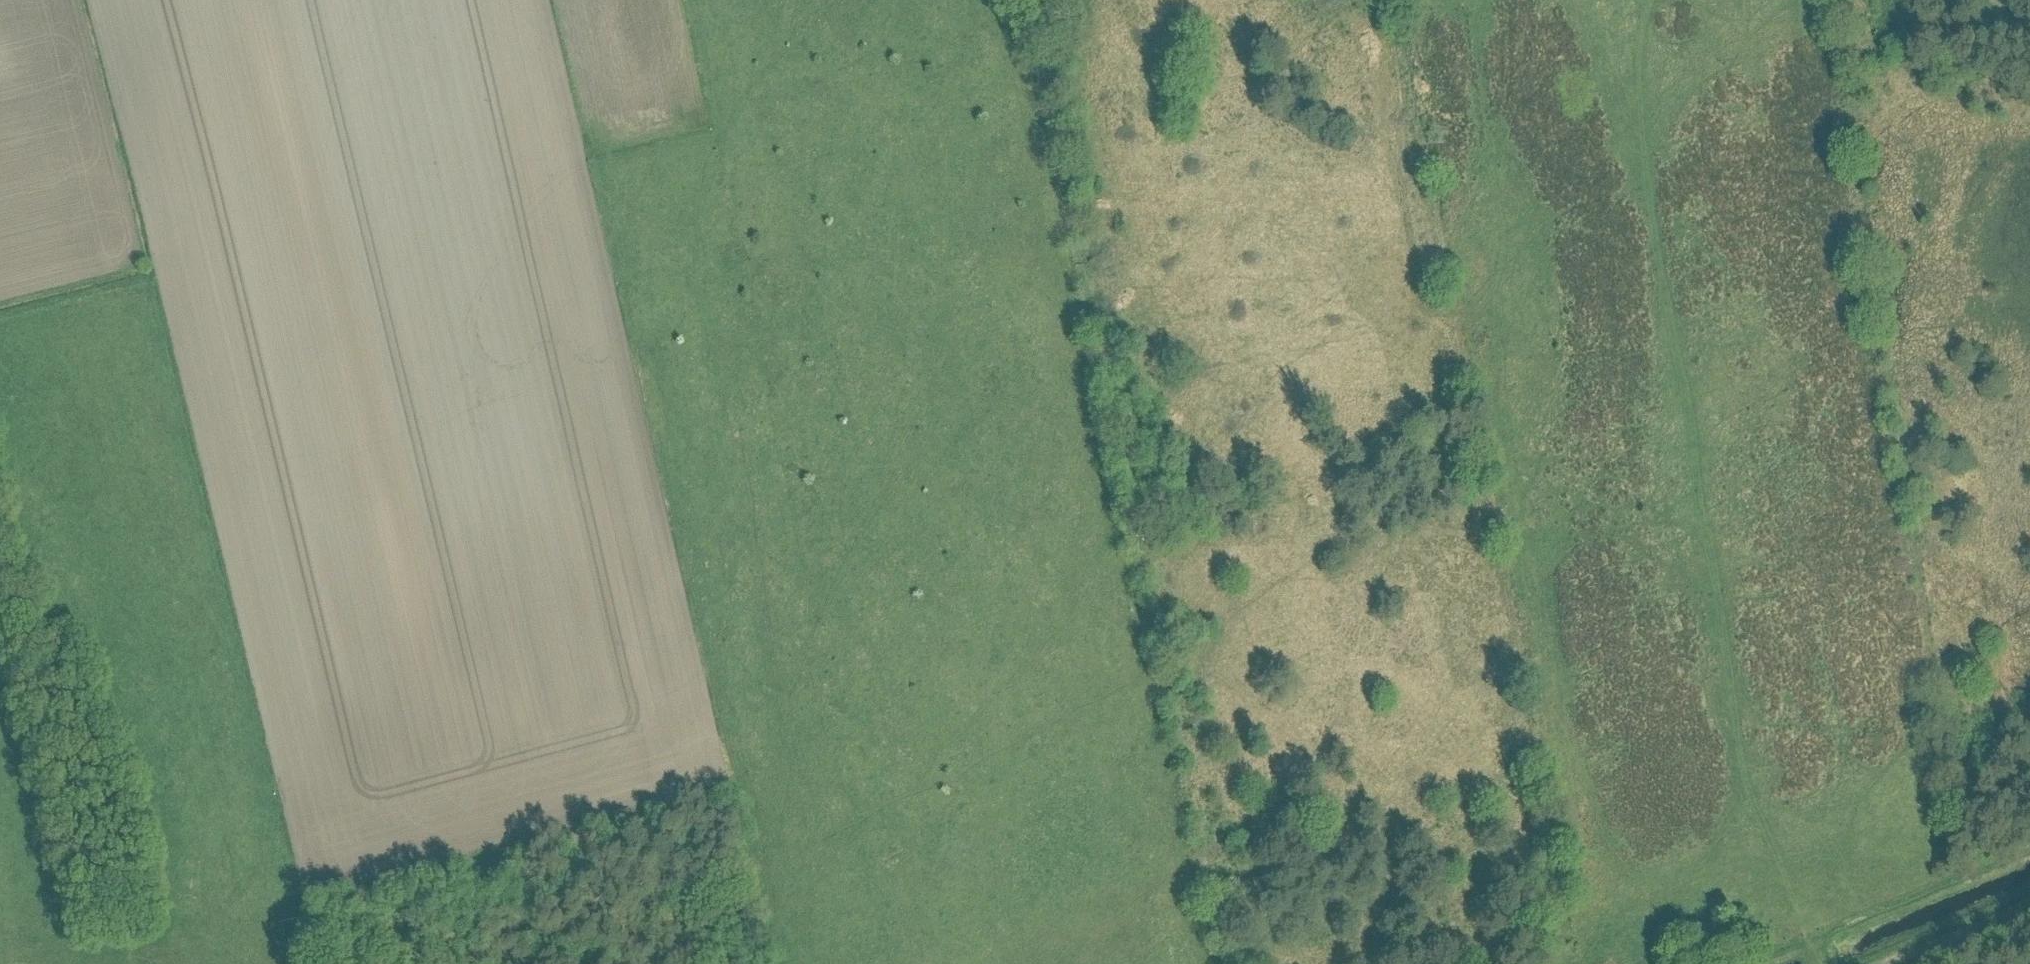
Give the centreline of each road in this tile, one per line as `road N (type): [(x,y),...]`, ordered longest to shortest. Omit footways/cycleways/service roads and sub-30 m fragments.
road 1 (track): [(1895,963),(2029,908)]

